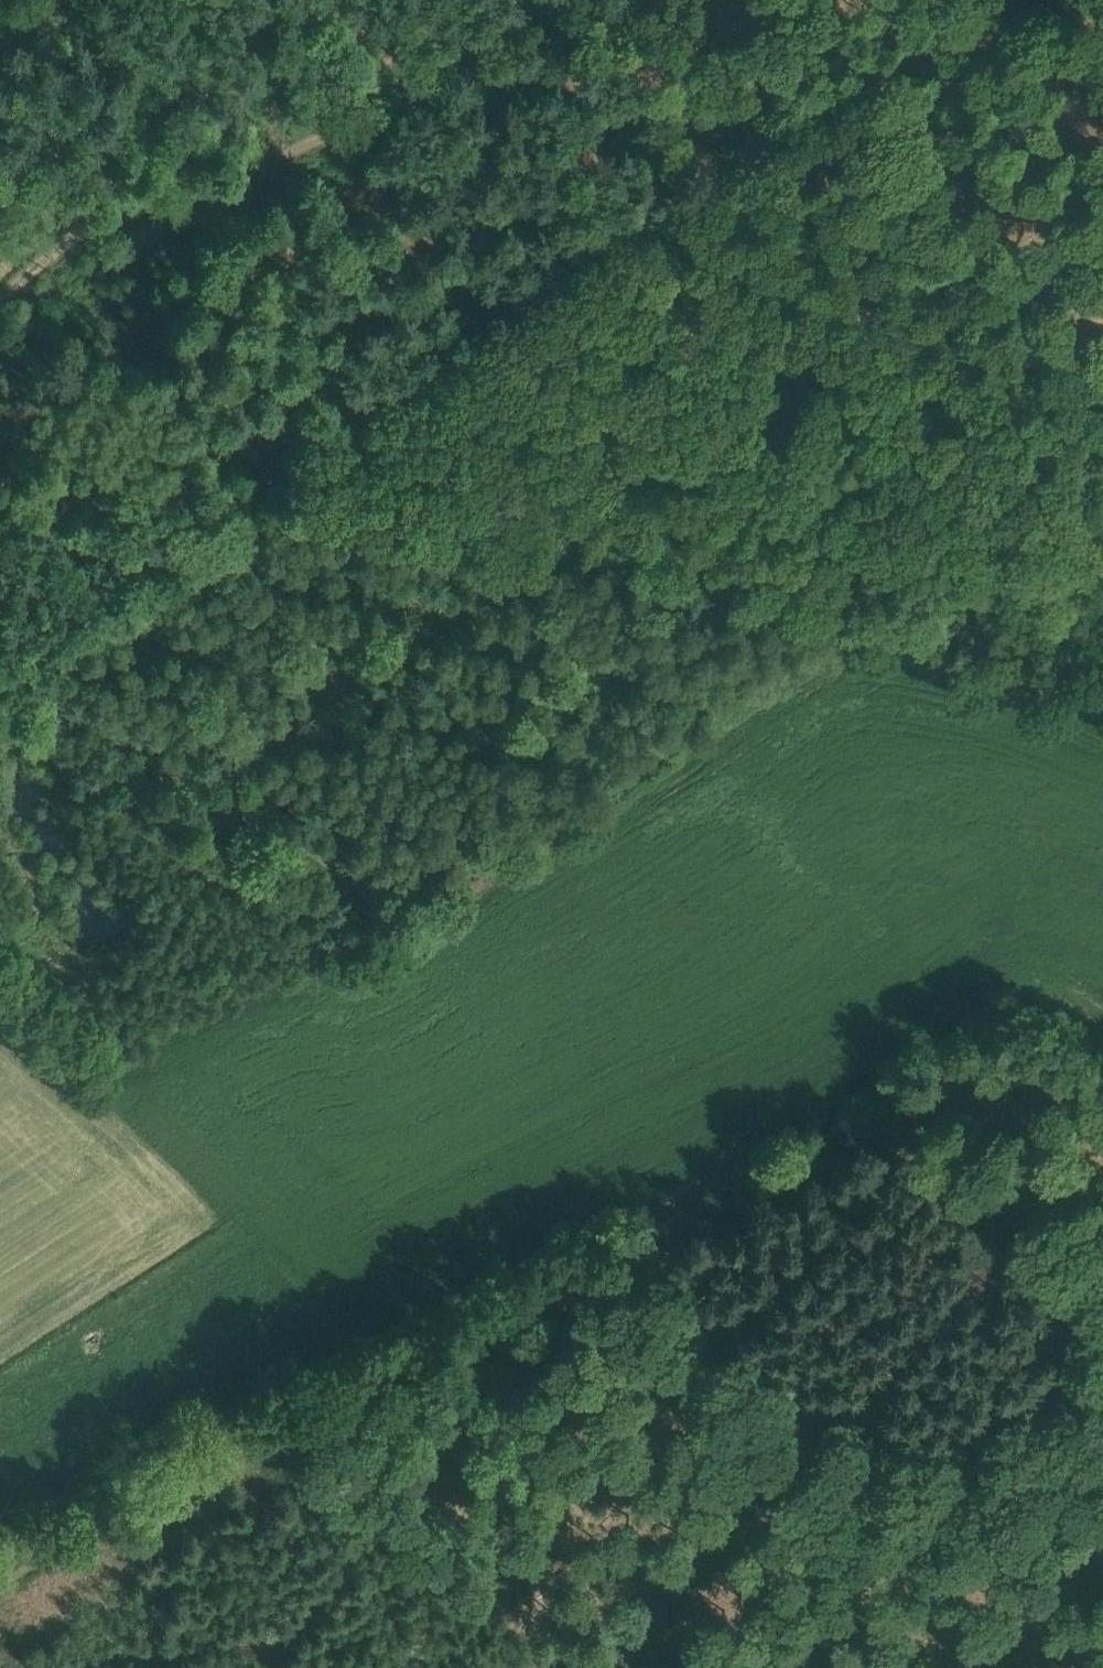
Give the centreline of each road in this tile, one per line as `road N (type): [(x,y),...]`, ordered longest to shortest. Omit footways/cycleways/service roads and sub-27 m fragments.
road 1 (track): [(0,669),(89,716),(302,856),(408,943),(436,933),(725,720),(1102,463)]
road 2 (track): [(540,0),(330,131),(236,176),(69,234),(0,299)]

